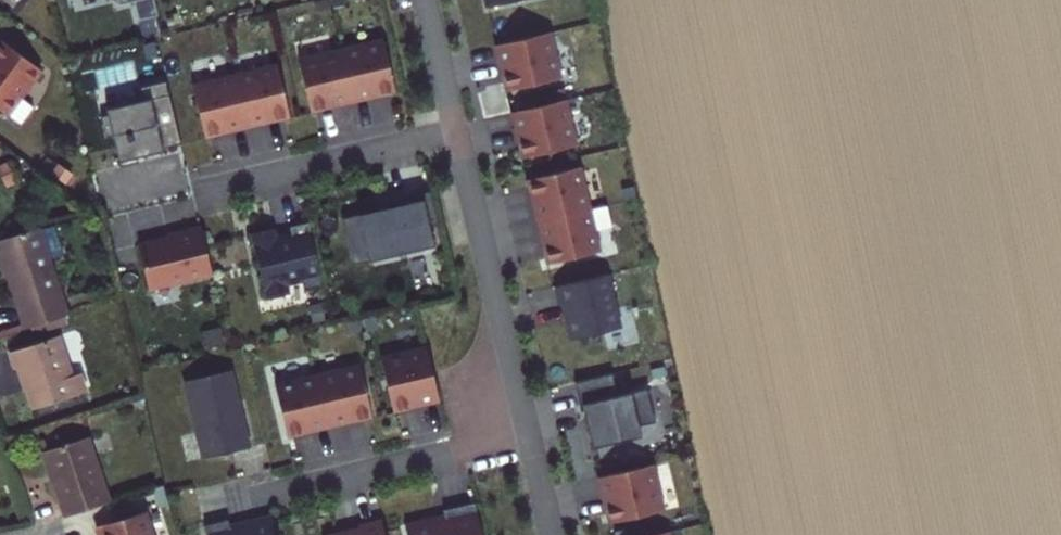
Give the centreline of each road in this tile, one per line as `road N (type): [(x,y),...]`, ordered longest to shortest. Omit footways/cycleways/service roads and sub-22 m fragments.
road 1 (residential): [(261,499),(530,436)]
road 2 (residential): [(202,197),(456,134)]

